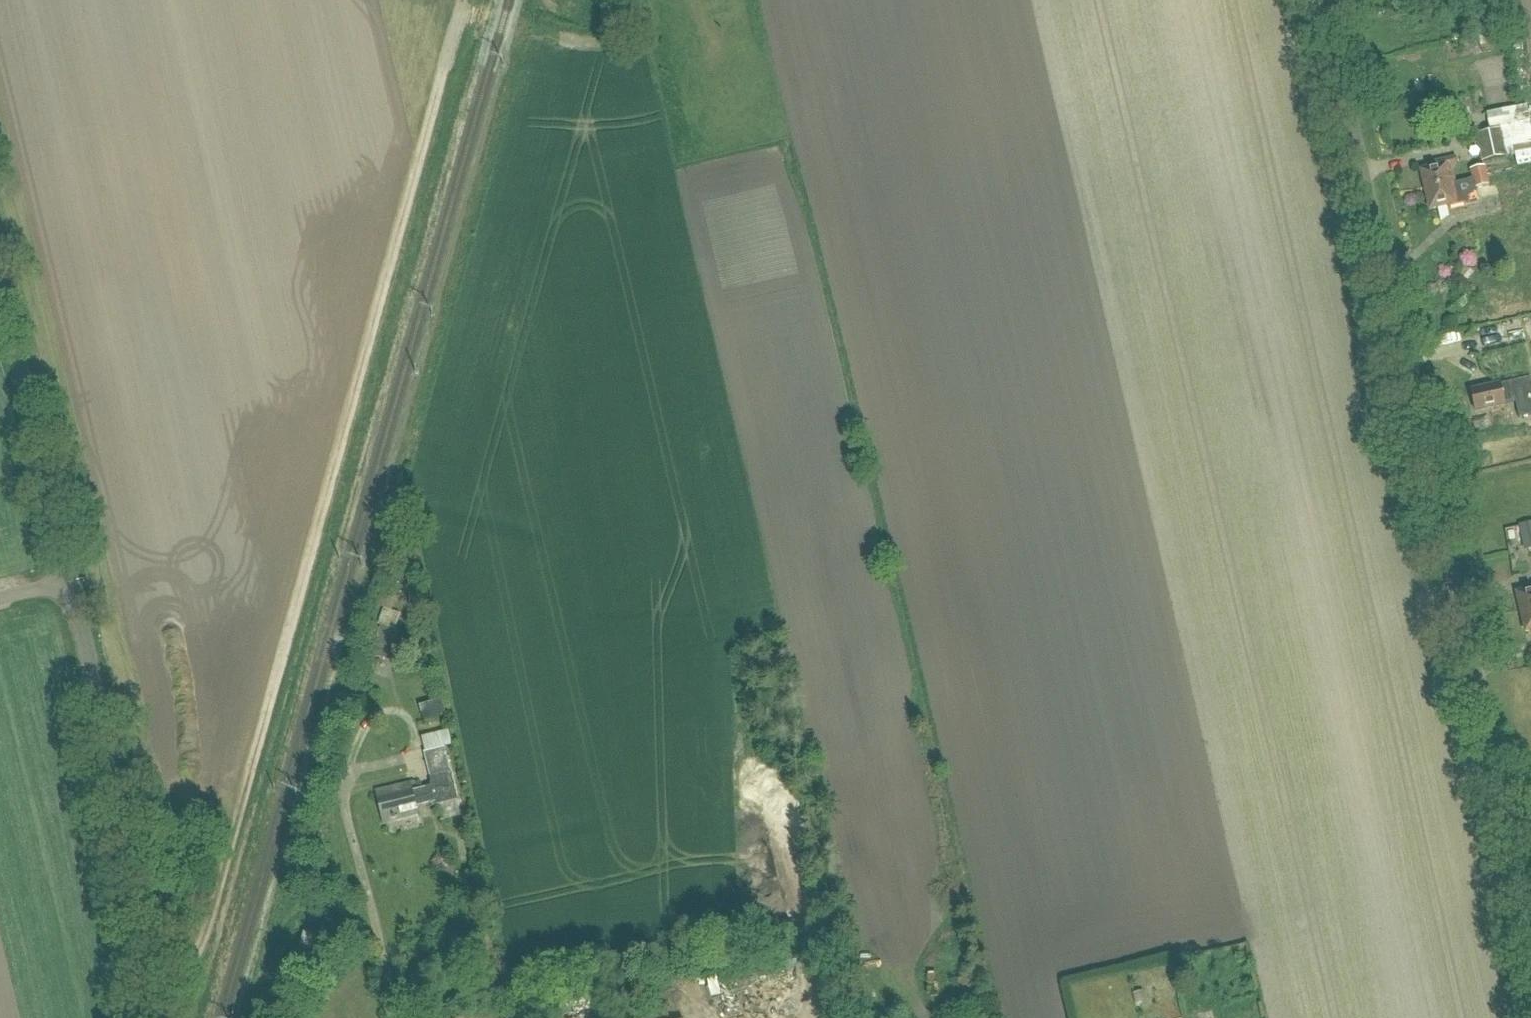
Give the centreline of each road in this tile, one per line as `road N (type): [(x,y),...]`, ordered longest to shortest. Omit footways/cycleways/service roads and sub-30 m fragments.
road 1 (track): [(158,956),(196,950),(211,909),(464,0)]
road 2 (unclassified): [(1530,913),(1325,0)]
road 3 (unclassified): [(160,1017),(158,956),(70,581)]
road 4 (unclassified): [(70,581),(0,284)]
road 5 (residential): [(394,1017),(346,813)]
road 6 (track): [(540,36),(606,41),(624,34),(638,0)]
road 7 (track): [(234,822),(118,786)]

